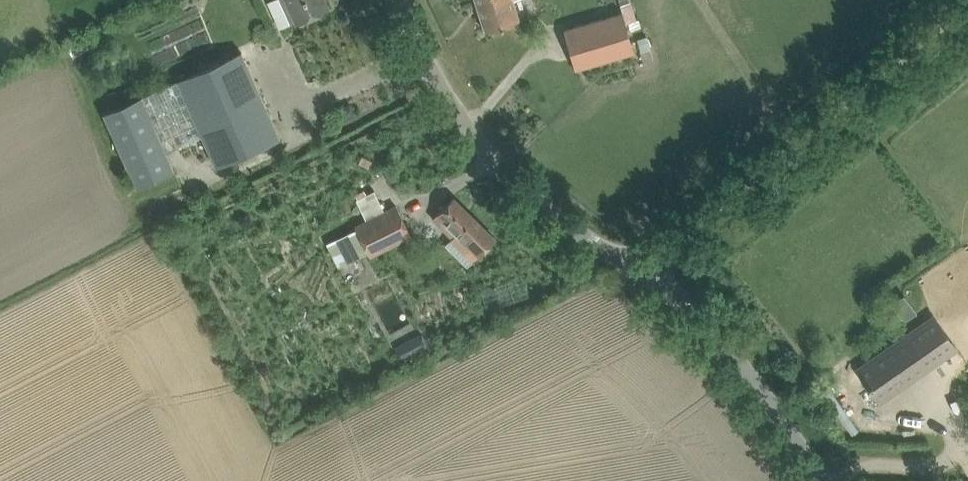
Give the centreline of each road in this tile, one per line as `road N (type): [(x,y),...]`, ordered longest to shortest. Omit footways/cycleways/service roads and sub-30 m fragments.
road 1 (unclassified): [(646,267),(967,7)]
road 2 (unclassified): [(646,267),(535,205),(466,134),(422,67),(393,0)]
road 3 (unclassified): [(825,480),(729,339),(646,267)]

